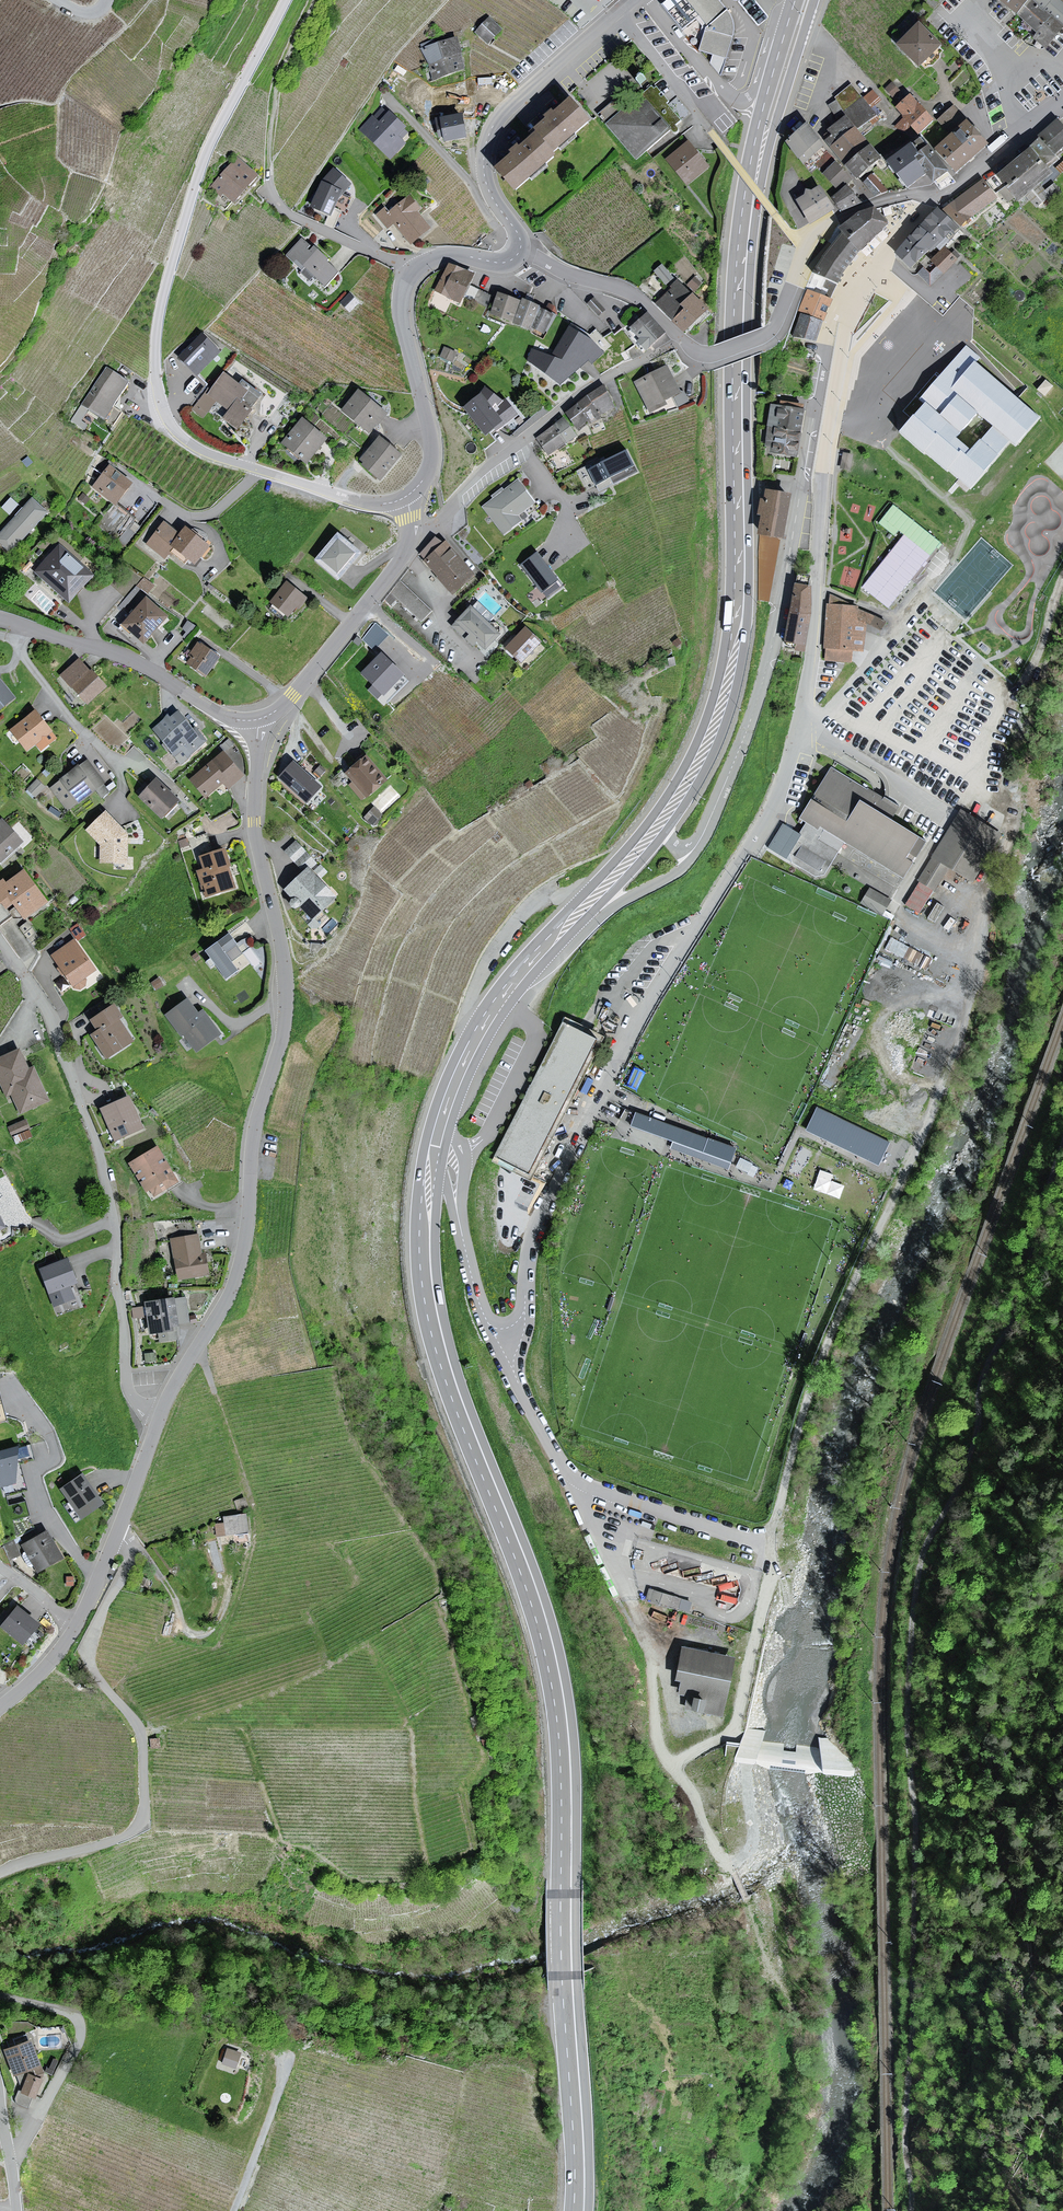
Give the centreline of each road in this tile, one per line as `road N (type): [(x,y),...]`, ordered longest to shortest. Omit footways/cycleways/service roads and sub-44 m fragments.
road 1 (track): [(1011,816),(989,952),(963,1032),(818,1359),(737,1722),(678,1763),(733,1870)]
road 2 (residential): [(843,297),(800,730),(764,822),(580,1129),(531,1238),(522,1317),(501,1347)]
road 3 (track): [(1062,1144),(1018,1314),(984,1376),(969,1457),(922,1553),(905,1663),(915,1898),(910,2210)]
road 4 (primary): [(430,1175),(425,1266),(436,1332),(530,1586),(562,1718),(578,2210)]
road 5 (primary): [(756,164),(738,318),(739,603),(727,683),(706,747),(663,819),(557,936)]
road 6 (residential): [(843,297),(806,434),(780,609),(756,701),(701,838),(686,867),(587,932),(557,936)]
road 7 (residential): [(160,1417),(238,1274),(254,1135),(284,1031),(282,951),(254,830),(258,719)]
road 8 (unclassified): [(406,496),(356,500),(212,454),(179,434),(157,392),(159,317),(200,172),(283,0)]
road 9 (residential): [(0,939),(50,1016),(95,1142),(119,1247),(128,1387),(160,1417)]
road 10 (residential): [(116,1535),(130,1561),(89,1657),(140,1730),(140,1822),(115,1840),(0,1873)]
road 11 (unclassified): [(520,252),(499,263),(441,256),(407,281),(404,326),(432,454),(406,496)]
road 12 (unclassified): [(932,197),(888,199),(822,229),(766,334),(708,355),(683,339)]
road 13 (residential): [(630,0),(493,127),(485,179),(518,234),(520,252)]
road 14 (residential): [(22,626),(123,655),(225,716),(258,719)]
road 15 (unclassified): [(258,719),(293,695),(391,573),(412,526)]
road 16 (track): [(1011,816),(1021,710),(1062,578)]
road 17 (residential): [(0,1996),(71,2014),(81,2026),(76,2048),(9,2158)]
road 18 (primary): [(557,936),(488,1017),(440,1126)]
road 19 (unclassified): [(773,1548),(592,1489),(564,1468)]
road 20 (residential): [(522,441),(601,382),(683,339)]
road 21 (track): [(271,181),(282,76),(318,0)]
road 22 (unclassified): [(683,339),(630,293),(520,252)]
road 23 (track): [(678,1763),(658,1742),(648,1640),(624,1590)]
road 24 (residential): [(22,626),(25,659),(120,777)]
road 25 (primary): [(756,164),(814,0)]
road 26 (primary): [(795,0),(762,112),(756,164)]
road 27 (track): [(195,1351),(252,1503)]
road 28 (residential): [(234,2210),(290,2058)]
road 29 (residential): [(1062,105),(960,186),(932,197)]
road 30 (unclassified): [(457,1210),(479,1303),(501,1347)]
road 31 (residential): [(412,526),(440,518),(522,441)]
road 32 (unclassified): [(501,1347),(564,1468)]
road 33 (residential): [(932,197),(843,297)]
road 34 (residential): [(116,1535),(160,1417)]

